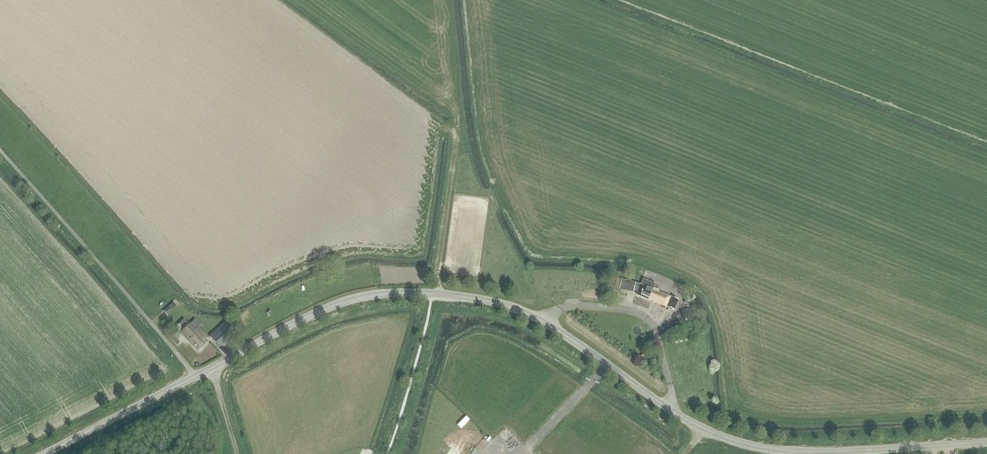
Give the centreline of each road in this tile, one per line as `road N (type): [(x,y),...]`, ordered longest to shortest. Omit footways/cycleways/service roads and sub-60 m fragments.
road 1 (unclassified): [(986,441),(762,448),(702,428),(534,316),(433,293),(348,300),(211,367)]
road 2 (unclassified): [(43,453),(211,367)]
road 3 (track): [(436,294),(456,125)]

